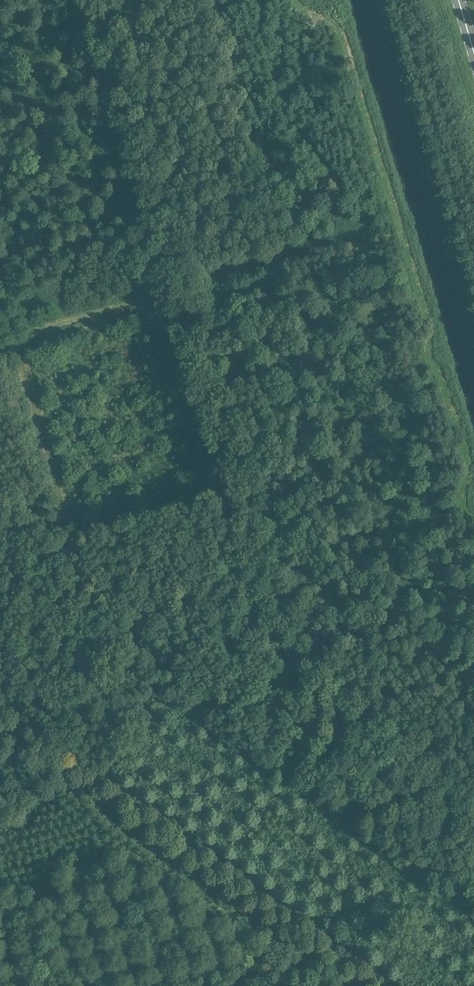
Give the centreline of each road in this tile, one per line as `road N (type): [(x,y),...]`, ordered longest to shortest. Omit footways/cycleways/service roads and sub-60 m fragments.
road 1 (track): [(398,985),(0,700)]

